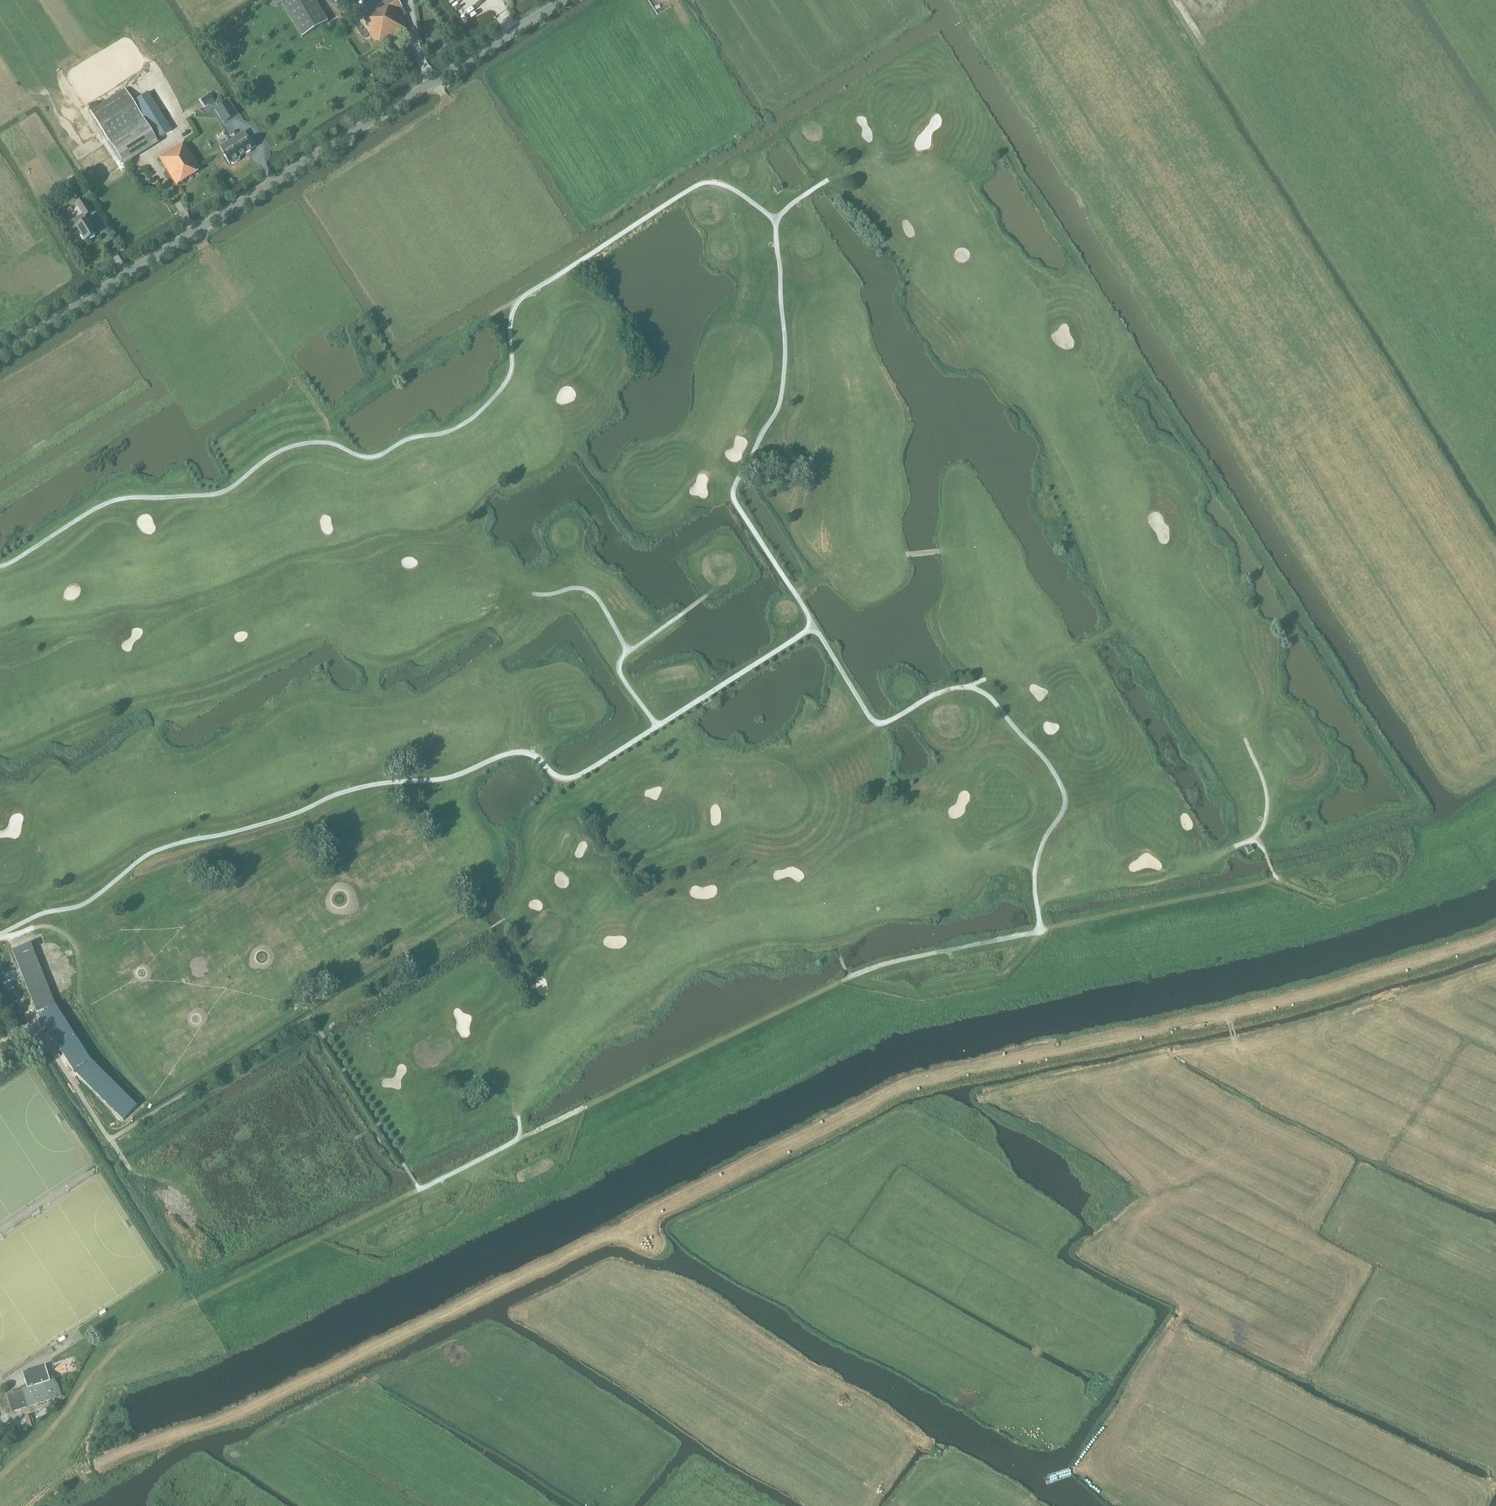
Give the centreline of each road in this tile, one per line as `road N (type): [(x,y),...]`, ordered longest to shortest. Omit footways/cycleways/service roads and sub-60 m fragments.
road 1 (tertiary): [(0,355),(566,0)]
road 2 (track): [(571,780),(509,920)]
road 3 (track): [(976,689),(943,552)]

